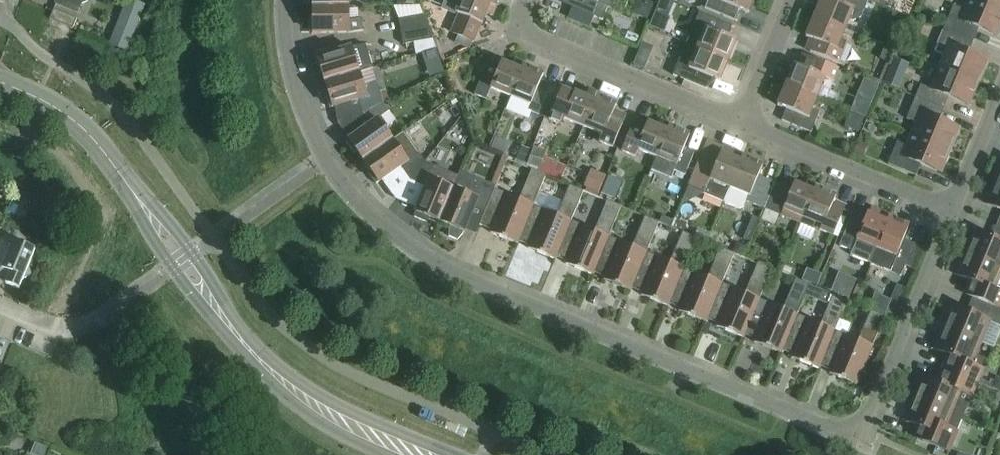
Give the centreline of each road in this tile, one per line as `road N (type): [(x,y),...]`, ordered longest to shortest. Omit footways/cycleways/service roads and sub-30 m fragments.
road 1 (residential): [(282,0),(289,77),(325,158),(406,237),(858,427),(947,226)]
road 2 (residential): [(737,120),(519,32),(522,0)]
road 3 (tertiary): [(408,452),(296,394),(213,303)]
road 4 (residential): [(947,226),(737,120)]
road 5 (tertiary): [(150,214),(81,128),(0,83)]
road 6 (residential): [(947,226),(999,92)]
road 7 (residential): [(737,120),(785,0)]

